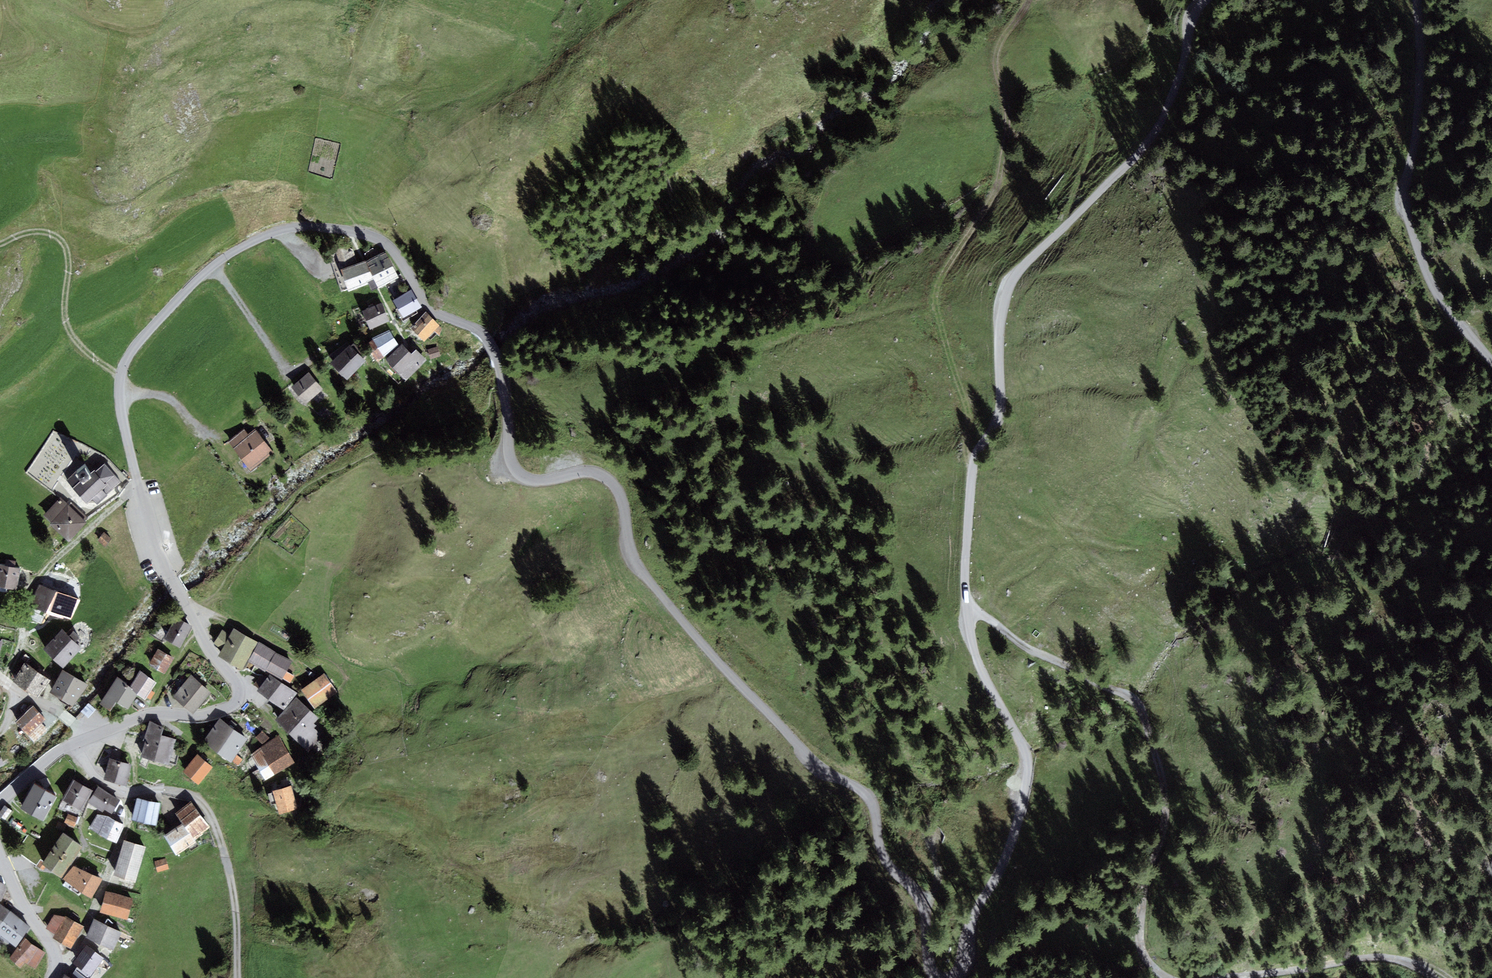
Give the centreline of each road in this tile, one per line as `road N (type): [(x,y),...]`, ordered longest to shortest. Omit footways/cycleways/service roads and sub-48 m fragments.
road 1 (unclassified): [(133,464),(120,402),(123,367),(205,272),(291,228),(353,231),(386,243),(430,310),(490,342),(516,469),(534,480),(586,472),(612,483),(639,569),(809,758),(870,799),(883,855),(920,898),(928,961),(941,977)]
road 2 (unclassified): [(950,977),(962,968),(974,915),(1012,842),(1028,770),(972,643),(965,576),(973,469),(1000,413),(1009,287),(1141,154),(1177,89),(1194,15),(1211,0)]
road 3 (tertiary): [(0,799),(73,744),(139,718),(222,713),(238,702),(239,687),(173,578),(133,464)]
road 4 (track): [(973,469),(968,410),(934,305),(936,284),(1001,175),(1008,121),(995,61),(1028,0)]
road 5 (track): [(967,606),(1036,652),(1131,697),(1143,713),(1166,807),(1140,938),(1145,958),(1167,977)]
road 6 (unclassified): [(1414,0),(1419,76),(1403,202),(1437,295),(1491,360)]
road 7 (track): [(147,791),(192,795),(211,818),(237,917),(237,977)]
road 8 (track): [(0,244),(37,233),(58,237),(68,255),(66,319),(81,350),(121,374)]
road 9 (track): [(1226,977),(1366,957),(1418,967)]
road 10 (track): [(307,676),(290,656),(187,606)]
road 11 (tertiary): [(53,977),(55,953),(0,854)]

